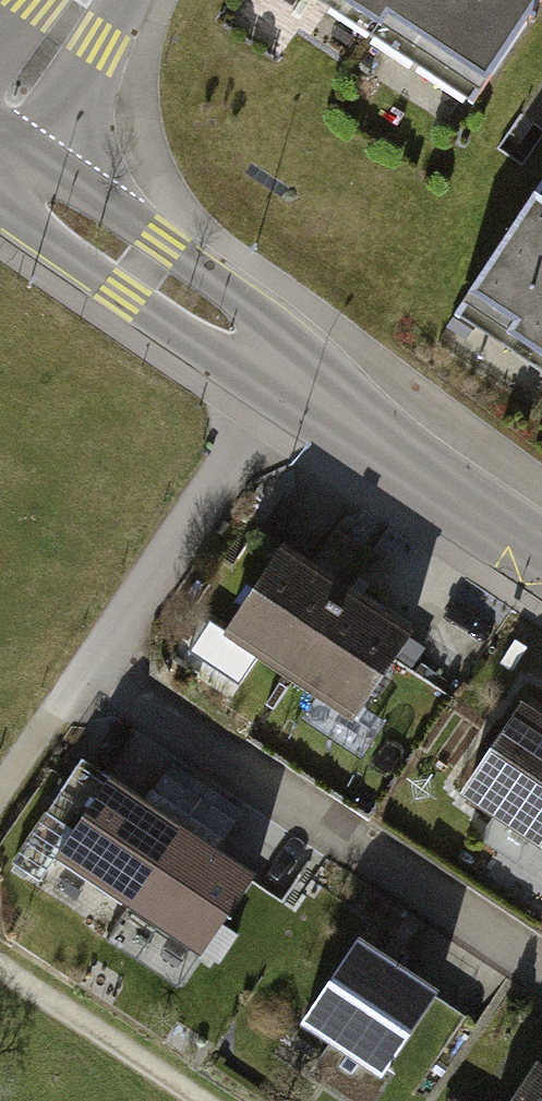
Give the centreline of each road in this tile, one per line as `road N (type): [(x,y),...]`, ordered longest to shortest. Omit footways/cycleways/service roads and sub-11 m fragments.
road 1 (residential): [(541,972),(93,673),(289,383)]
road 2 (secondary): [(0,173),(289,383)]
road 3 (secondary): [(289,383),(541,555)]
road 4 (track): [(0,967),(196,1100)]
road 5 (track): [(0,807),(93,673)]
road 6 (residential): [(79,0),(0,116)]

